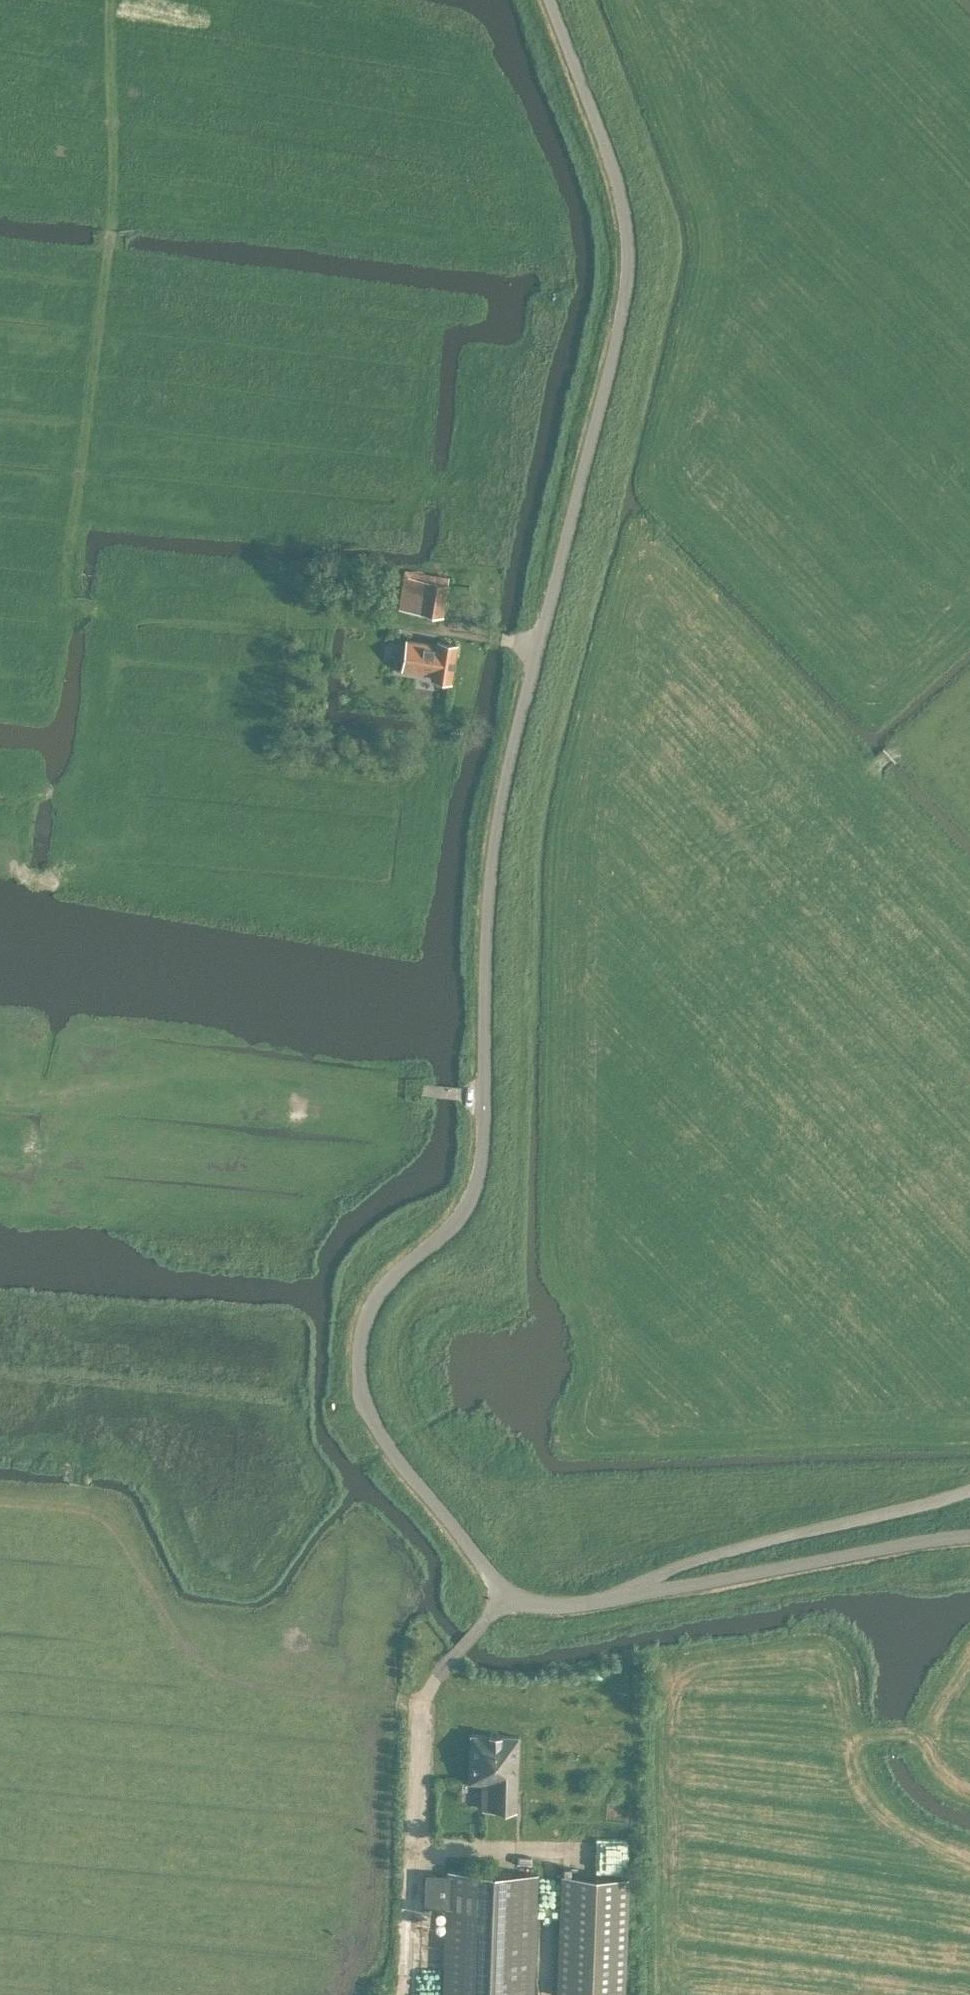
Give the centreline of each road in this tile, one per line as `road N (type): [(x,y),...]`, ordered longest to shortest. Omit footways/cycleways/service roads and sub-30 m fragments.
road 1 (unclassified): [(618,1594),(569,1605),(502,1597),(405,1474),(360,1391),(362,1321),(377,1288),(462,1212),(476,1181),(497,816),(631,264),(616,183),(550,0)]
road 2 (track): [(66,600),(111,225),(112,0)]
road 3 (track): [(0,1498),(104,1512),(187,1650),(234,1681),(419,1702)]
road 4 (unclassified): [(618,1594),(739,1548),(969,1488)]
road 5 (unclassified): [(969,1534),(618,1594)]
road 6 (track): [(299,614),(539,646)]
road 7 (track): [(416,1855),(407,1994)]

